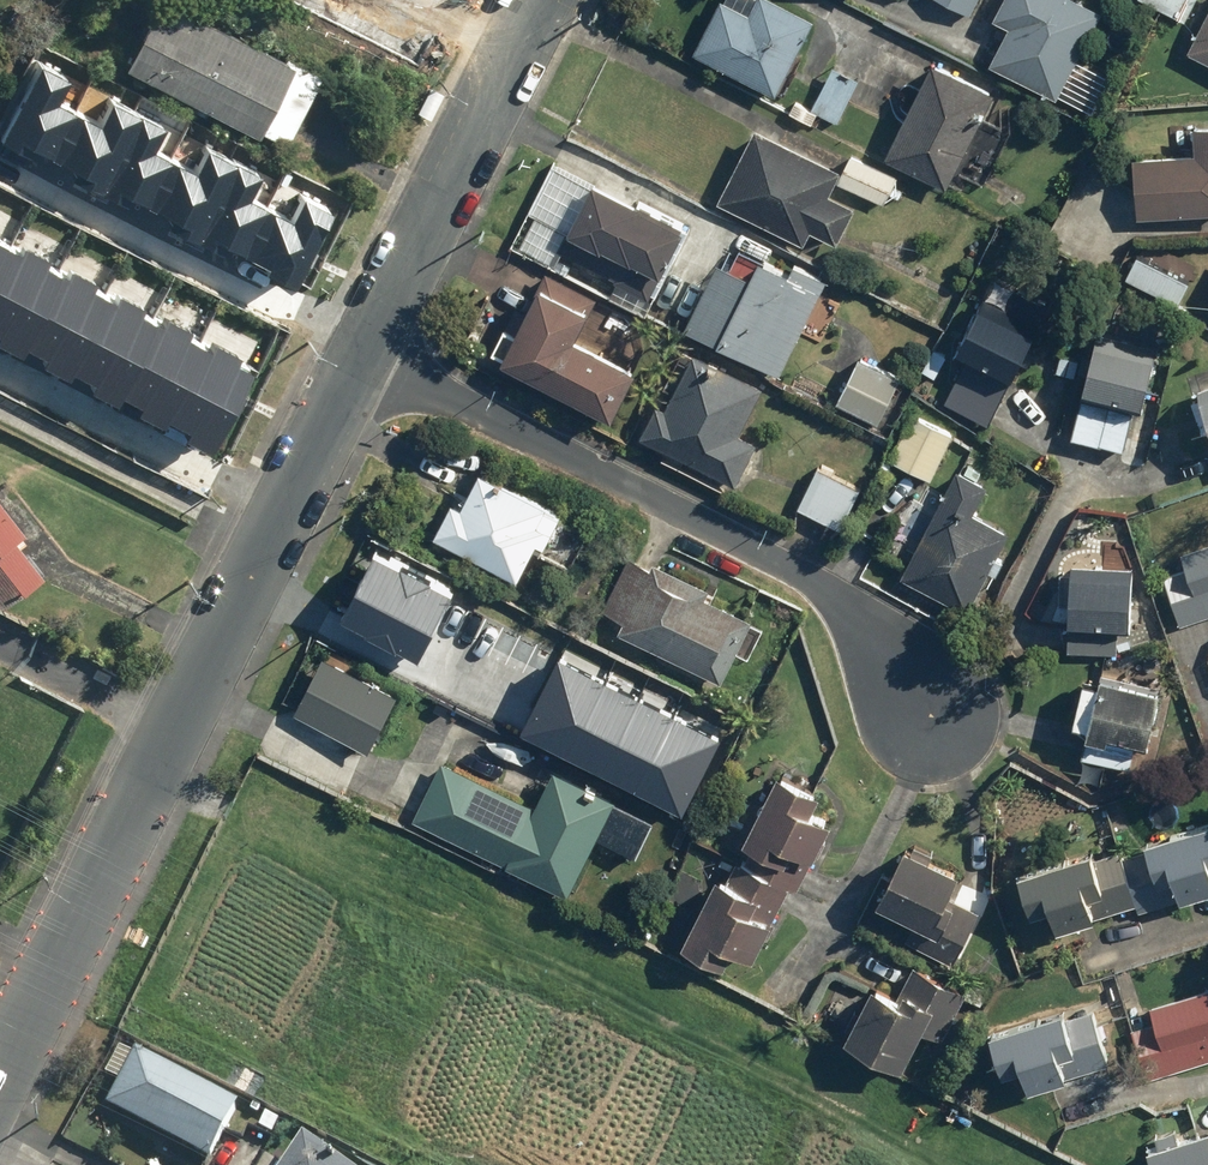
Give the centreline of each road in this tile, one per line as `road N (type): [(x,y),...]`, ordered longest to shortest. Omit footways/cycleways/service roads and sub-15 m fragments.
road 1 (secondary): [(362,359),(0,1078)]
road 2 (residential): [(362,359),(823,588),(924,712)]
road 3 (secondary): [(541,0),(362,359)]
road 4 (track): [(0,642),(175,727)]

